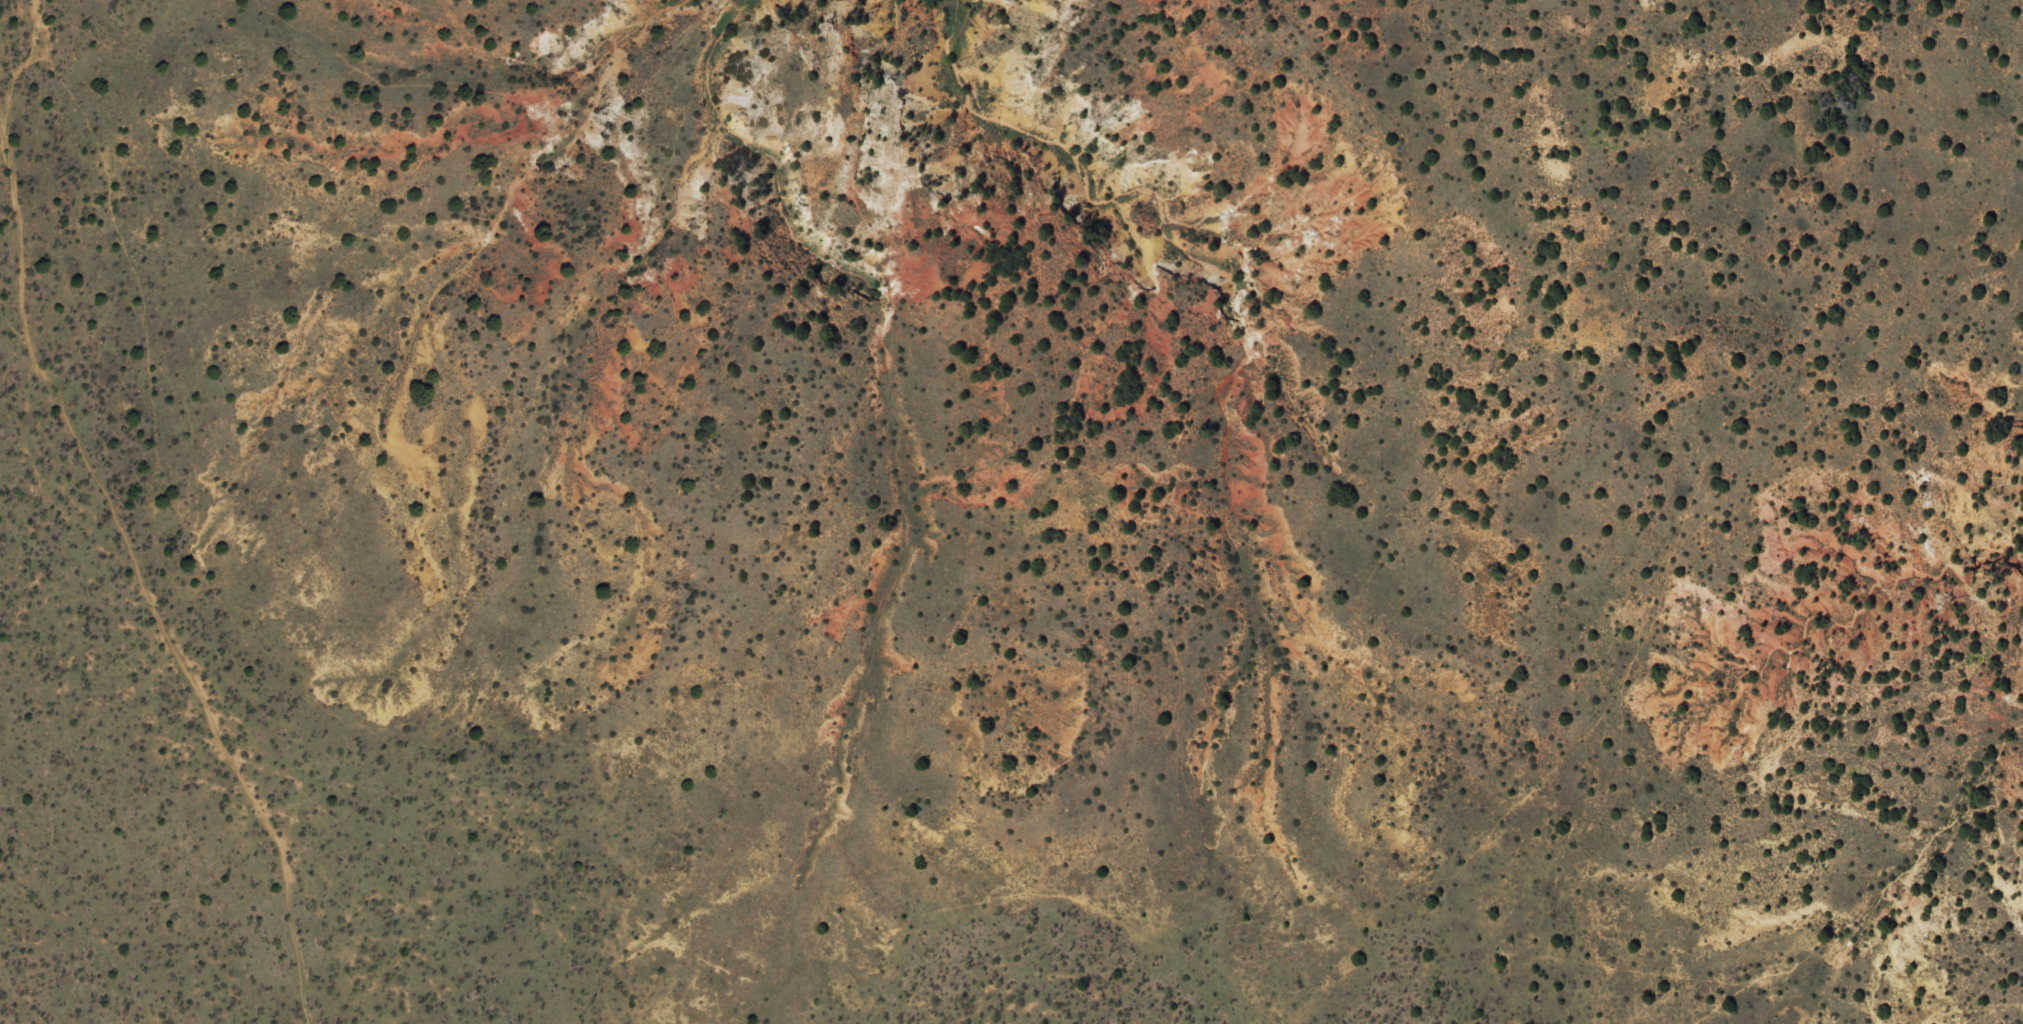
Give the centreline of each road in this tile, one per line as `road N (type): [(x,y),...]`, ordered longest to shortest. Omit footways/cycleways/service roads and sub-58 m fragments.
road 1 (residential): [(299,1023),(295,952),(248,805),(160,612),(61,465),(0,305)]

